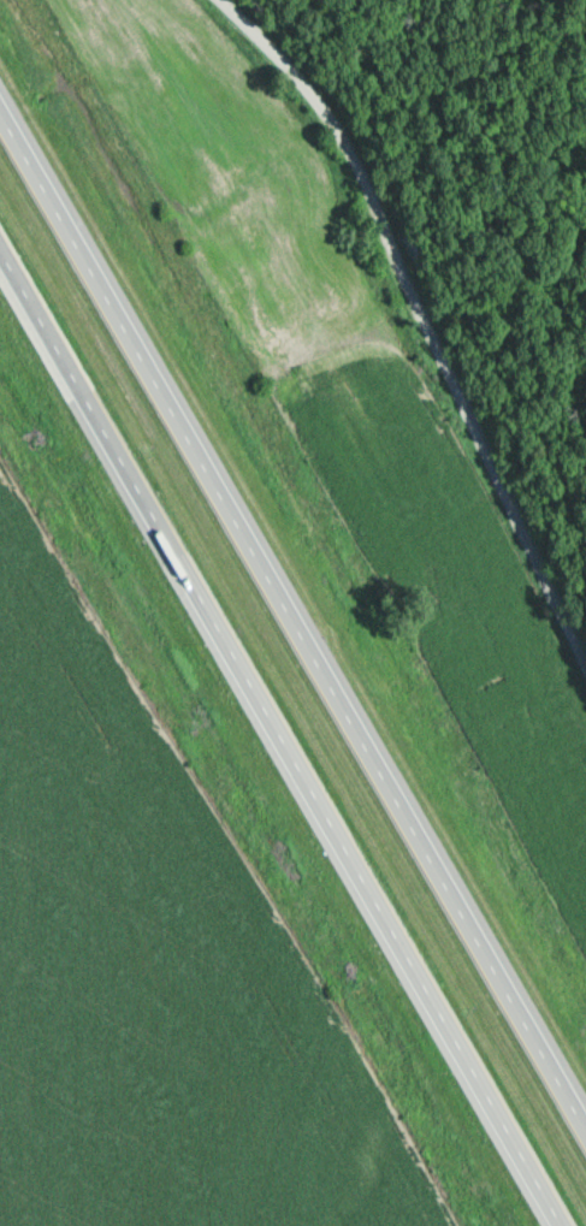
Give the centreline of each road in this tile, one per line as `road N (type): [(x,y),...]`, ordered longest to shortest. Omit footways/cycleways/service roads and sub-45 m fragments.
road 1 (motorway): [(585,1113),(0,97)]
road 2 (motorway): [(0,252),(563,1225)]
road 3 (residential): [(585,651),(335,114),(228,0)]

